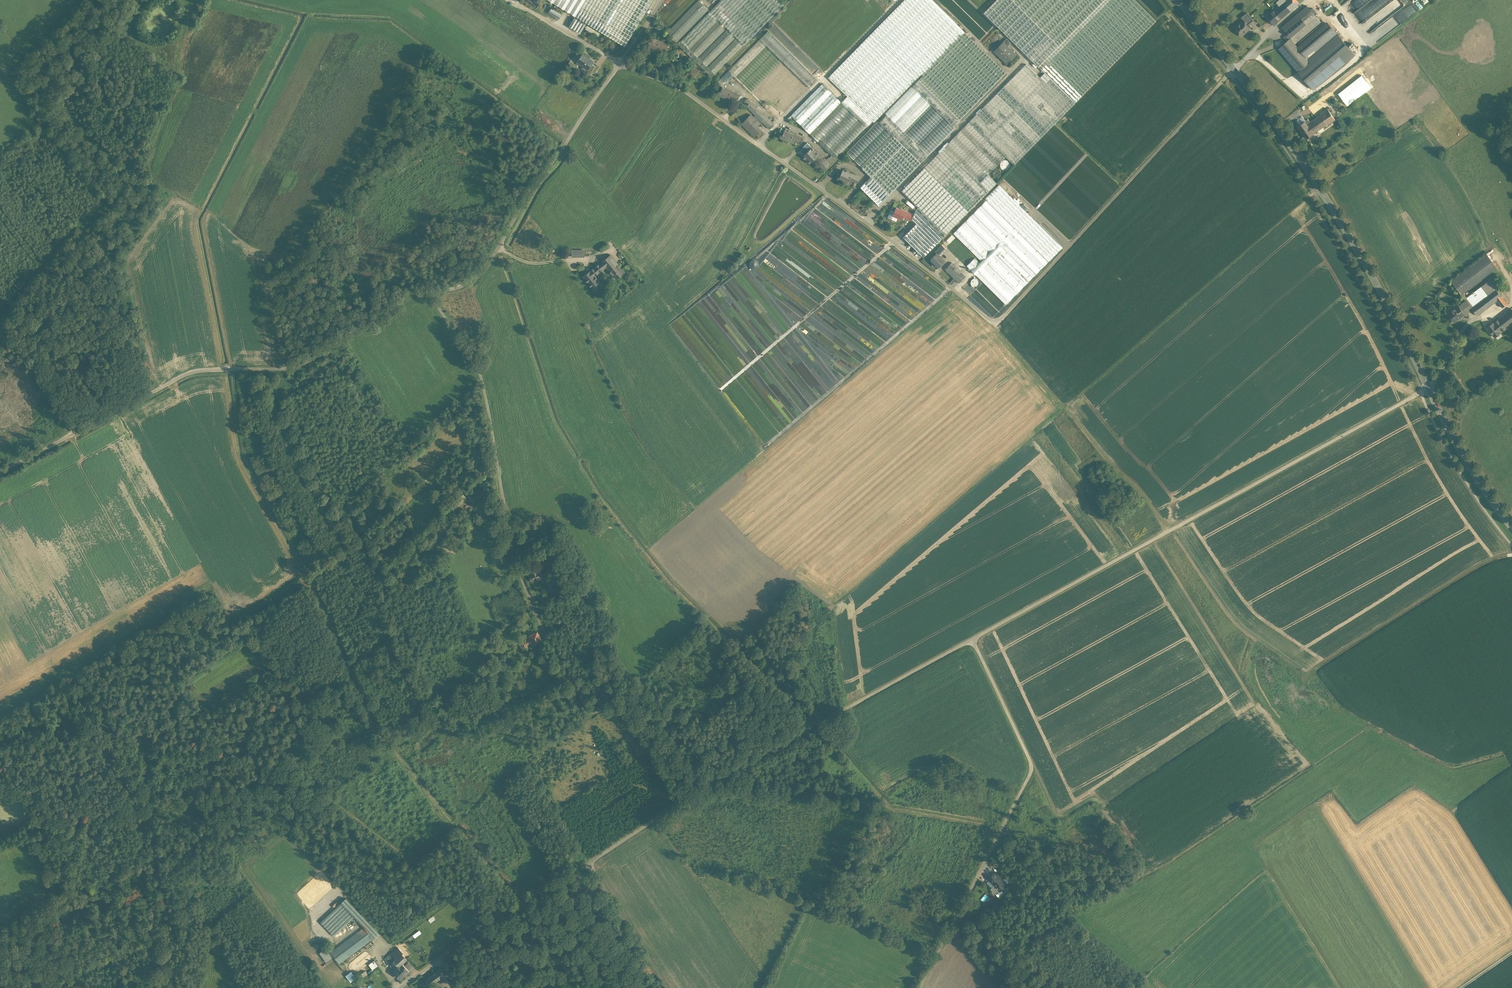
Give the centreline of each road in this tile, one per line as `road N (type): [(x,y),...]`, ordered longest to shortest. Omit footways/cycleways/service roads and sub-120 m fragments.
road 1 (unclassified): [(513,0),(619,63),(681,89),(999,323),(1235,70)]
road 2 (track): [(683,800),(630,710),(614,705),(600,714),(552,642),(525,585),(483,374),(434,296)]
road 3 (tertiary): [(1511,524),(1446,424),(1341,222),(1235,70)]
road 4 (track): [(1429,389),(974,641)]
road 5 (track): [(434,296),(414,291),(294,368),(192,373),(0,473)]
road 6 (track): [(923,987),(1033,770),(974,641)]
road 7 (track): [(664,0),(531,187),(497,251),(466,286),(434,296)]
road 8 (track): [(683,800),(594,861),(484,921),(402,987)]
road 9 (track): [(974,641),(683,800)]
road 10 (track): [(1254,629),(1265,644),(1315,669),(1511,556)]
road 11 (track): [(594,861),(670,987)]

